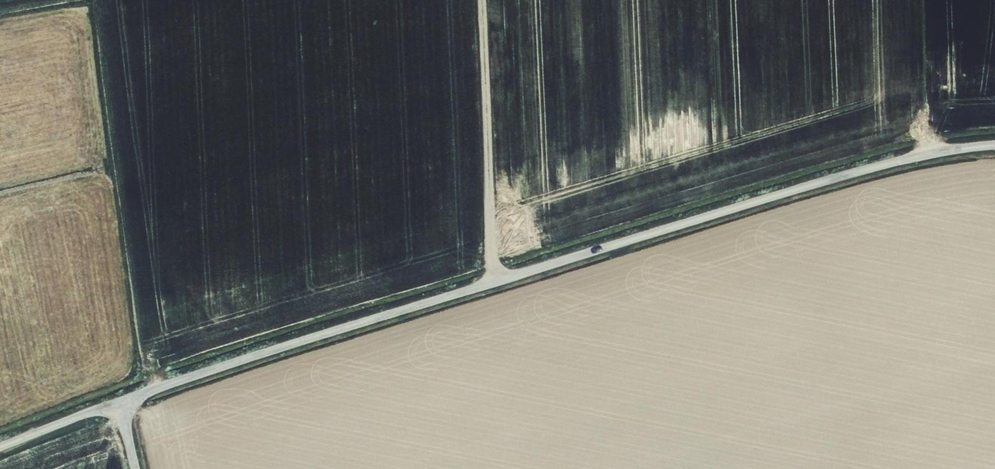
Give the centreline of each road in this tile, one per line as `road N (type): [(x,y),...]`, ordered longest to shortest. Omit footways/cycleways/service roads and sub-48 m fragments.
road 1 (unclassified): [(120,402),(817,180),(994,150)]
road 2 (track): [(494,284),(482,0)]
road 3 (unclassified): [(0,447),(120,402)]

